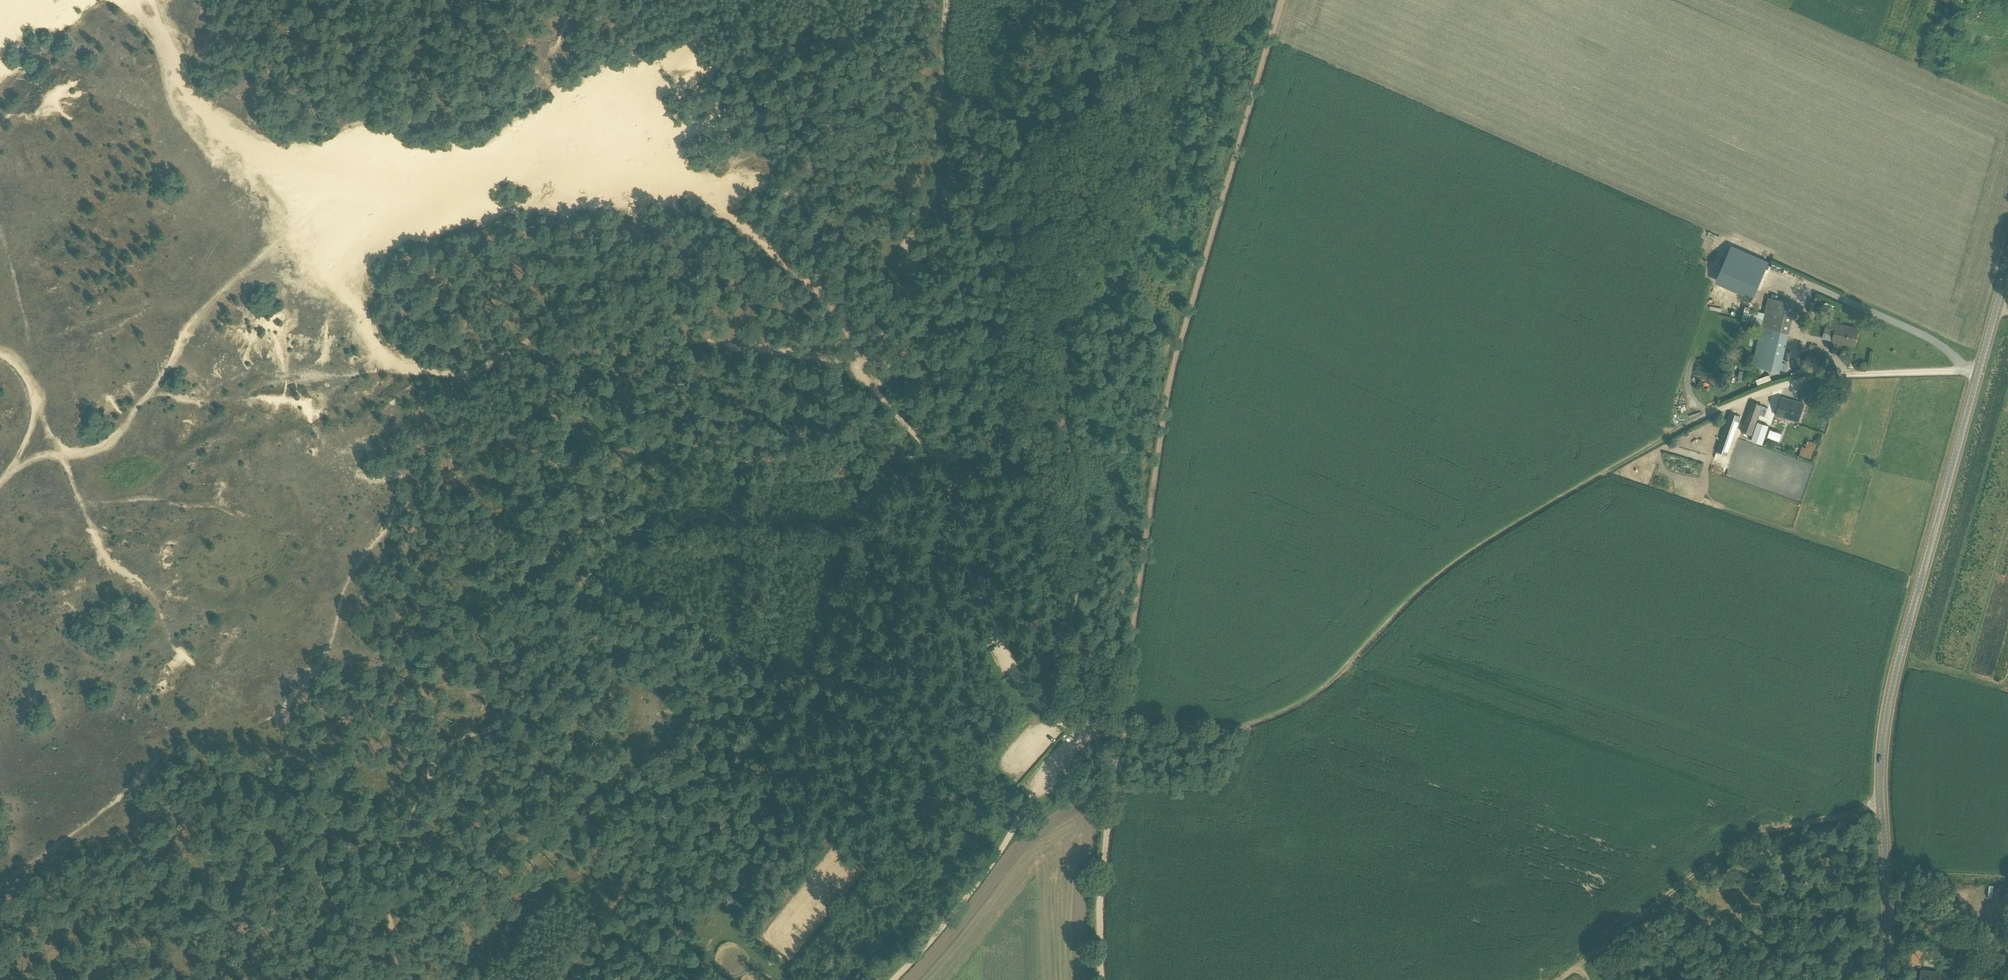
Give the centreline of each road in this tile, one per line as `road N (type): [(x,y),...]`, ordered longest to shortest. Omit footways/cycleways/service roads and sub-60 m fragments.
road 1 (track): [(1979,373),(1831,375),(1780,385),(1709,414),(1457,558),(1296,708),(1250,728),(1120,733)]
road 2 (track): [(1121,719),(1174,372),(1285,0)]
road 3 (track): [(919,440),(861,364),(844,322),(713,196),(602,176),(510,173),(377,192),(303,176)]
road 4 (tertiary): [(1886,979),(1883,740),(2007,265)]
road 5 (track): [(13,468),(110,441),(166,371),(201,311),(343,190)]
road 6 (track): [(856,351),(862,321),(940,185),(948,0)]
road 7 (track): [(1581,965),(1752,840),(1882,802)]
road 8 (track): [(1086,732),(896,979)]
road 9 (track): [(1104,979),(1103,892),(1120,733)]
road 10 (track): [(149,0),(181,76),(209,118),(303,176)]
road 11 (track): [(955,539),(1017,685),(1056,720),(1086,732)]
road 12 (track): [(0,483),(36,425),(37,407),(22,370),(0,355)]

